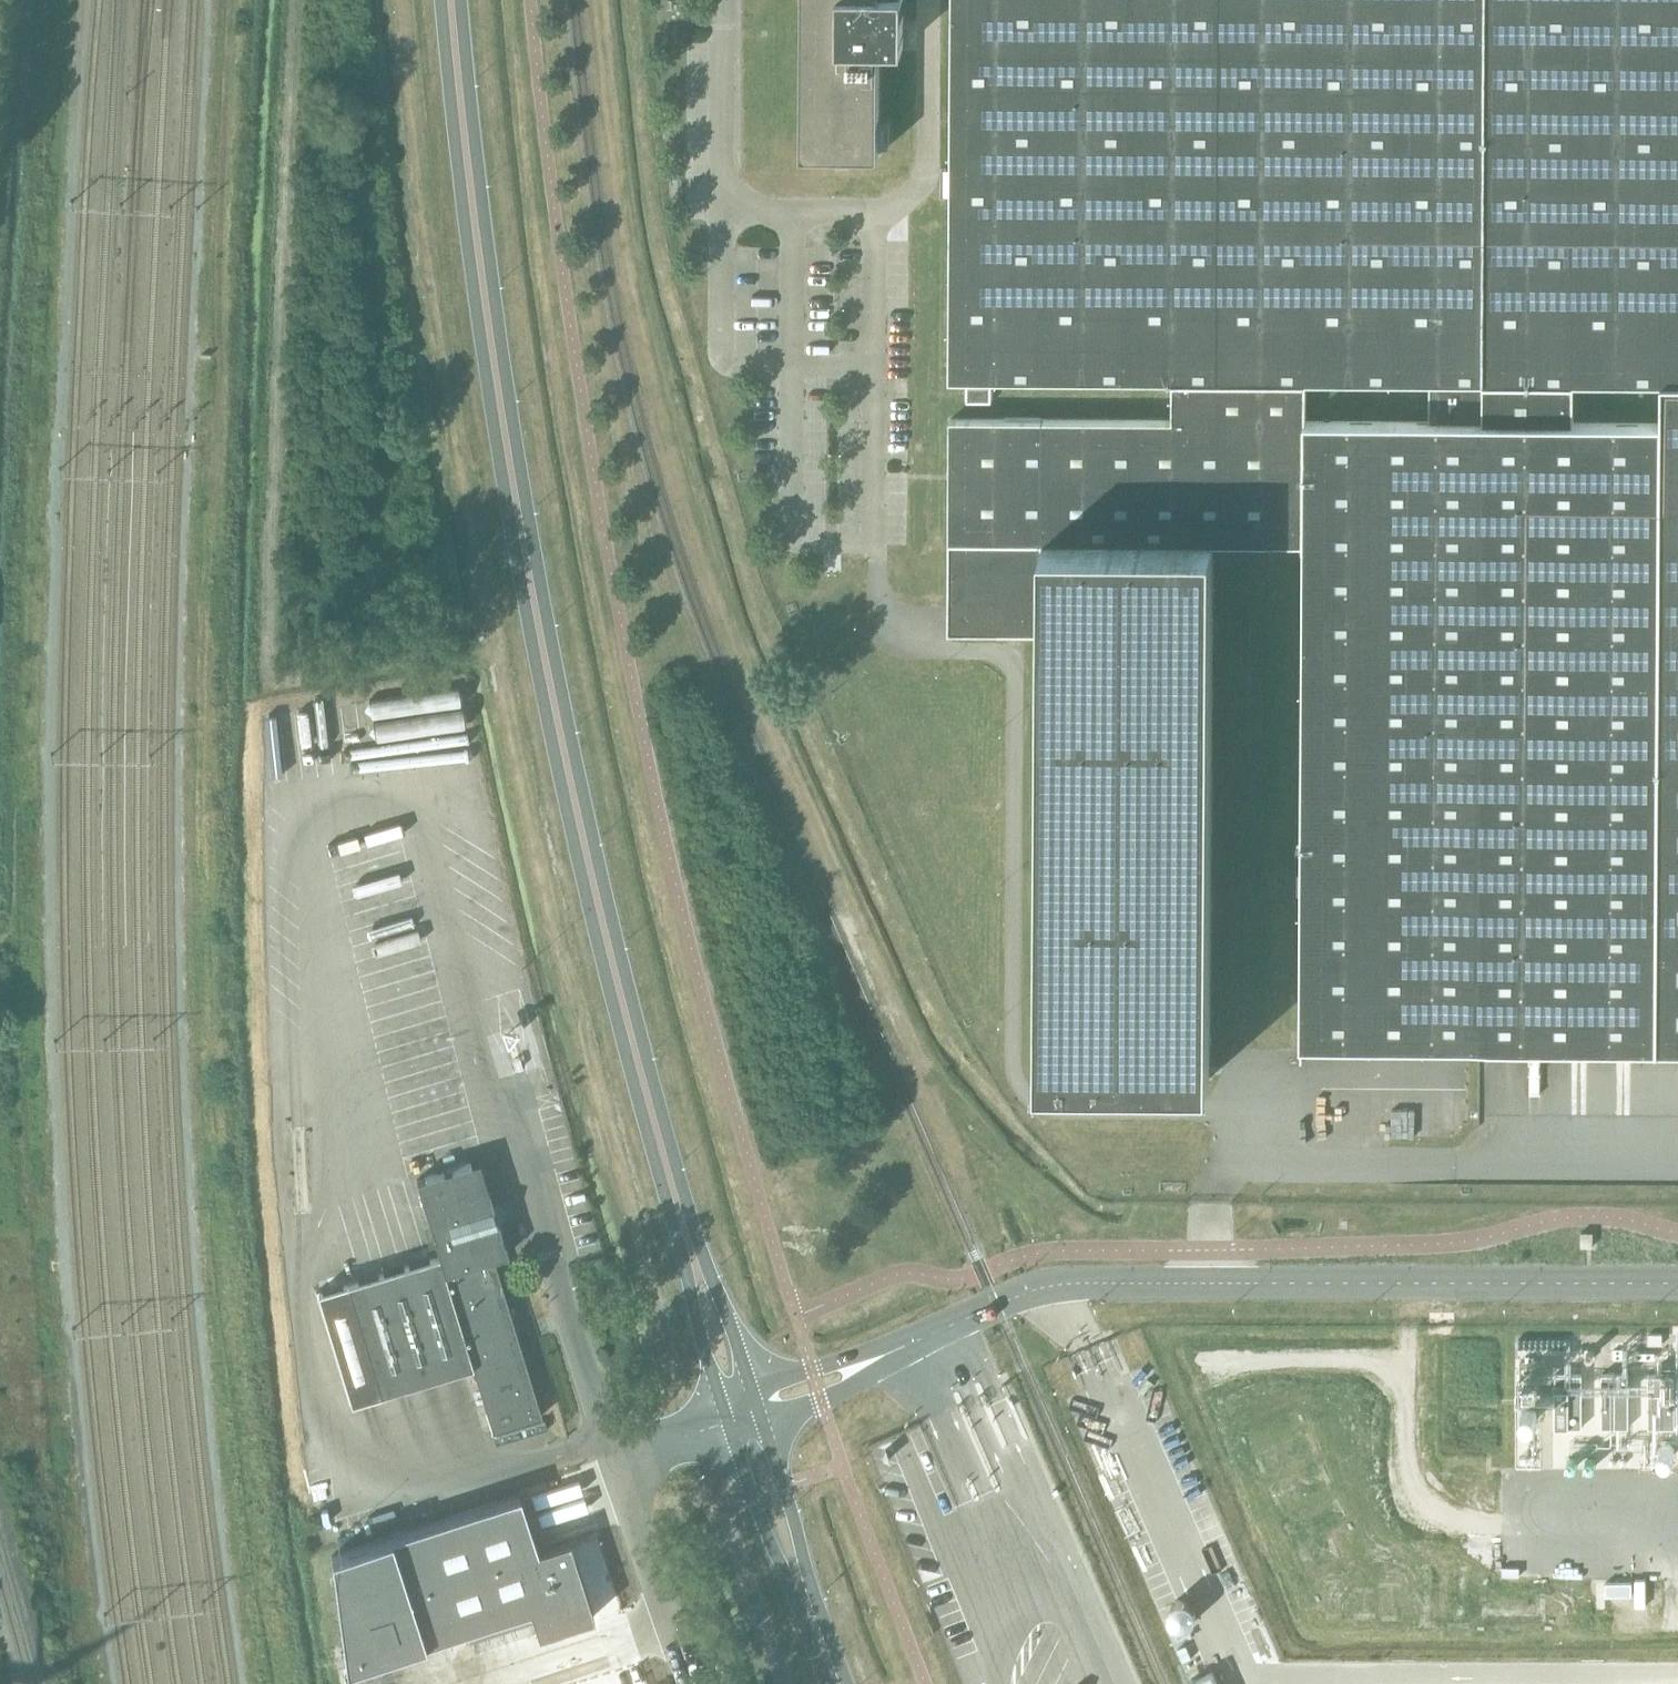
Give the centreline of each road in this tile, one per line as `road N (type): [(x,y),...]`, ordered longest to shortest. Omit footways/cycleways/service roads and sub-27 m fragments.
road 1 (tertiary): [(744,1407),(648,1095),(570,768),(490,344),(453,0)]
road 2 (unclassified): [(744,1407),(1015,1296),(1063,1285),(1677,1282)]
road 3 (tertiary): [(846,1683),(783,1486),(744,1407)]
road 4 (tertiary): [(744,1407),(743,1463),(753,1496),(826,1683)]

